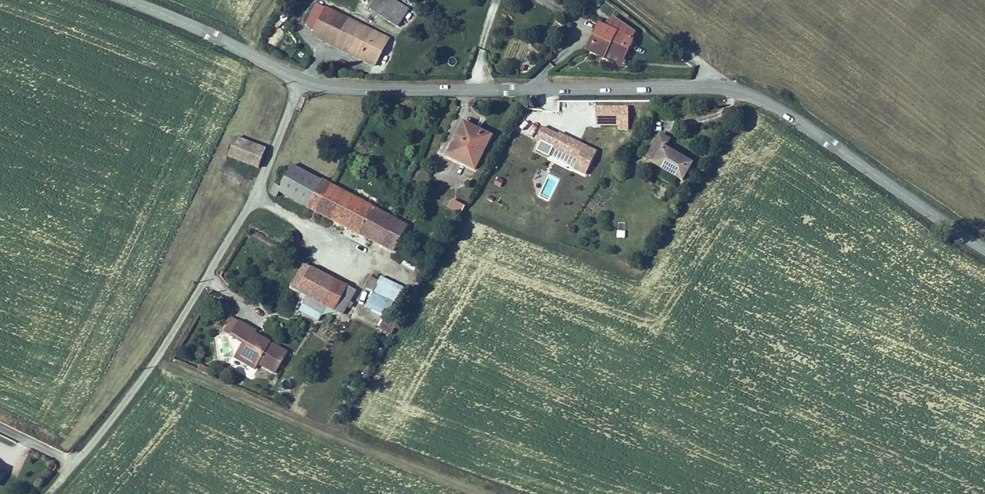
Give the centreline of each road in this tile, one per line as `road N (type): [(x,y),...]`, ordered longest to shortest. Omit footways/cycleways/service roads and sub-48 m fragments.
road 1 (tertiary): [(127,0),(250,48),(311,84),(674,86),(752,96),(984,251)]
road 2 (track): [(622,0),(703,67),(712,87)]

